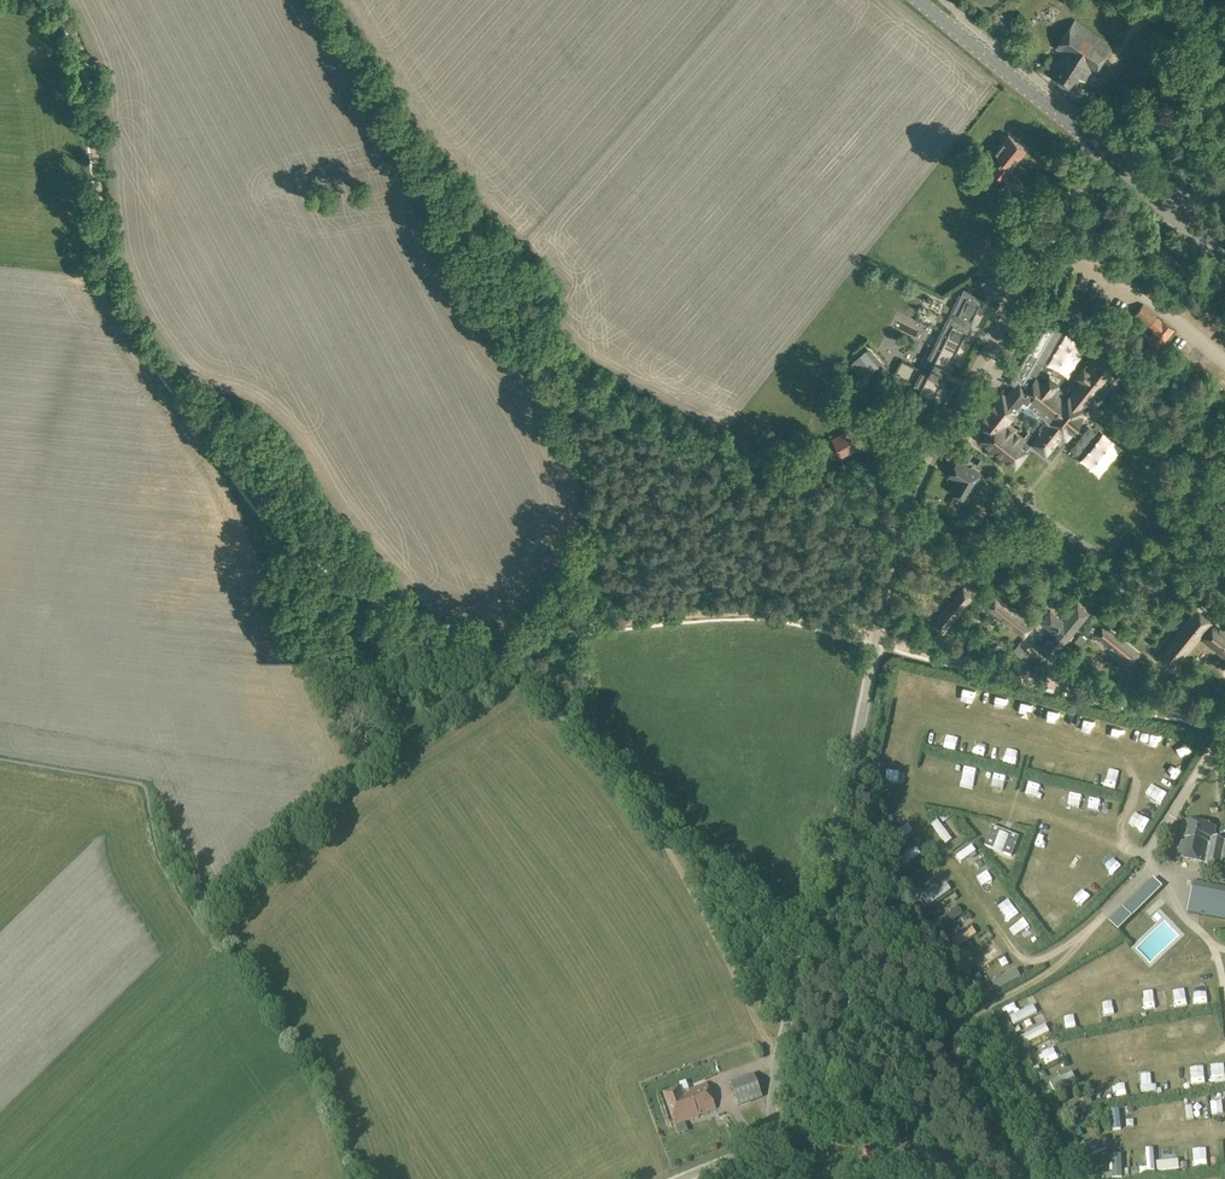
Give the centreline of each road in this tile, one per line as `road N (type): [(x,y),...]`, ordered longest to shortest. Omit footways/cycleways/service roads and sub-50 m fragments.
road 1 (unclassified): [(769,1143),(775,1059),(857,742),(905,513),(1099,147)]
road 2 (track): [(528,632),(432,623),(360,585),(286,527),(196,416),(118,300),(106,254),(85,71),(74,32),(50,0)]
road 3 (track): [(1224,717),(1165,711),(788,615),(707,613),(528,632)]
road 4 (track): [(591,633),(578,450),(473,228),(341,0)]
road 5 (track): [(458,630),(588,733),(646,809),(701,900),(775,1059)]
road 6 (secondary): [(1099,147),(917,0)]
road 7 (secondary): [(1224,250),(1099,147)]

